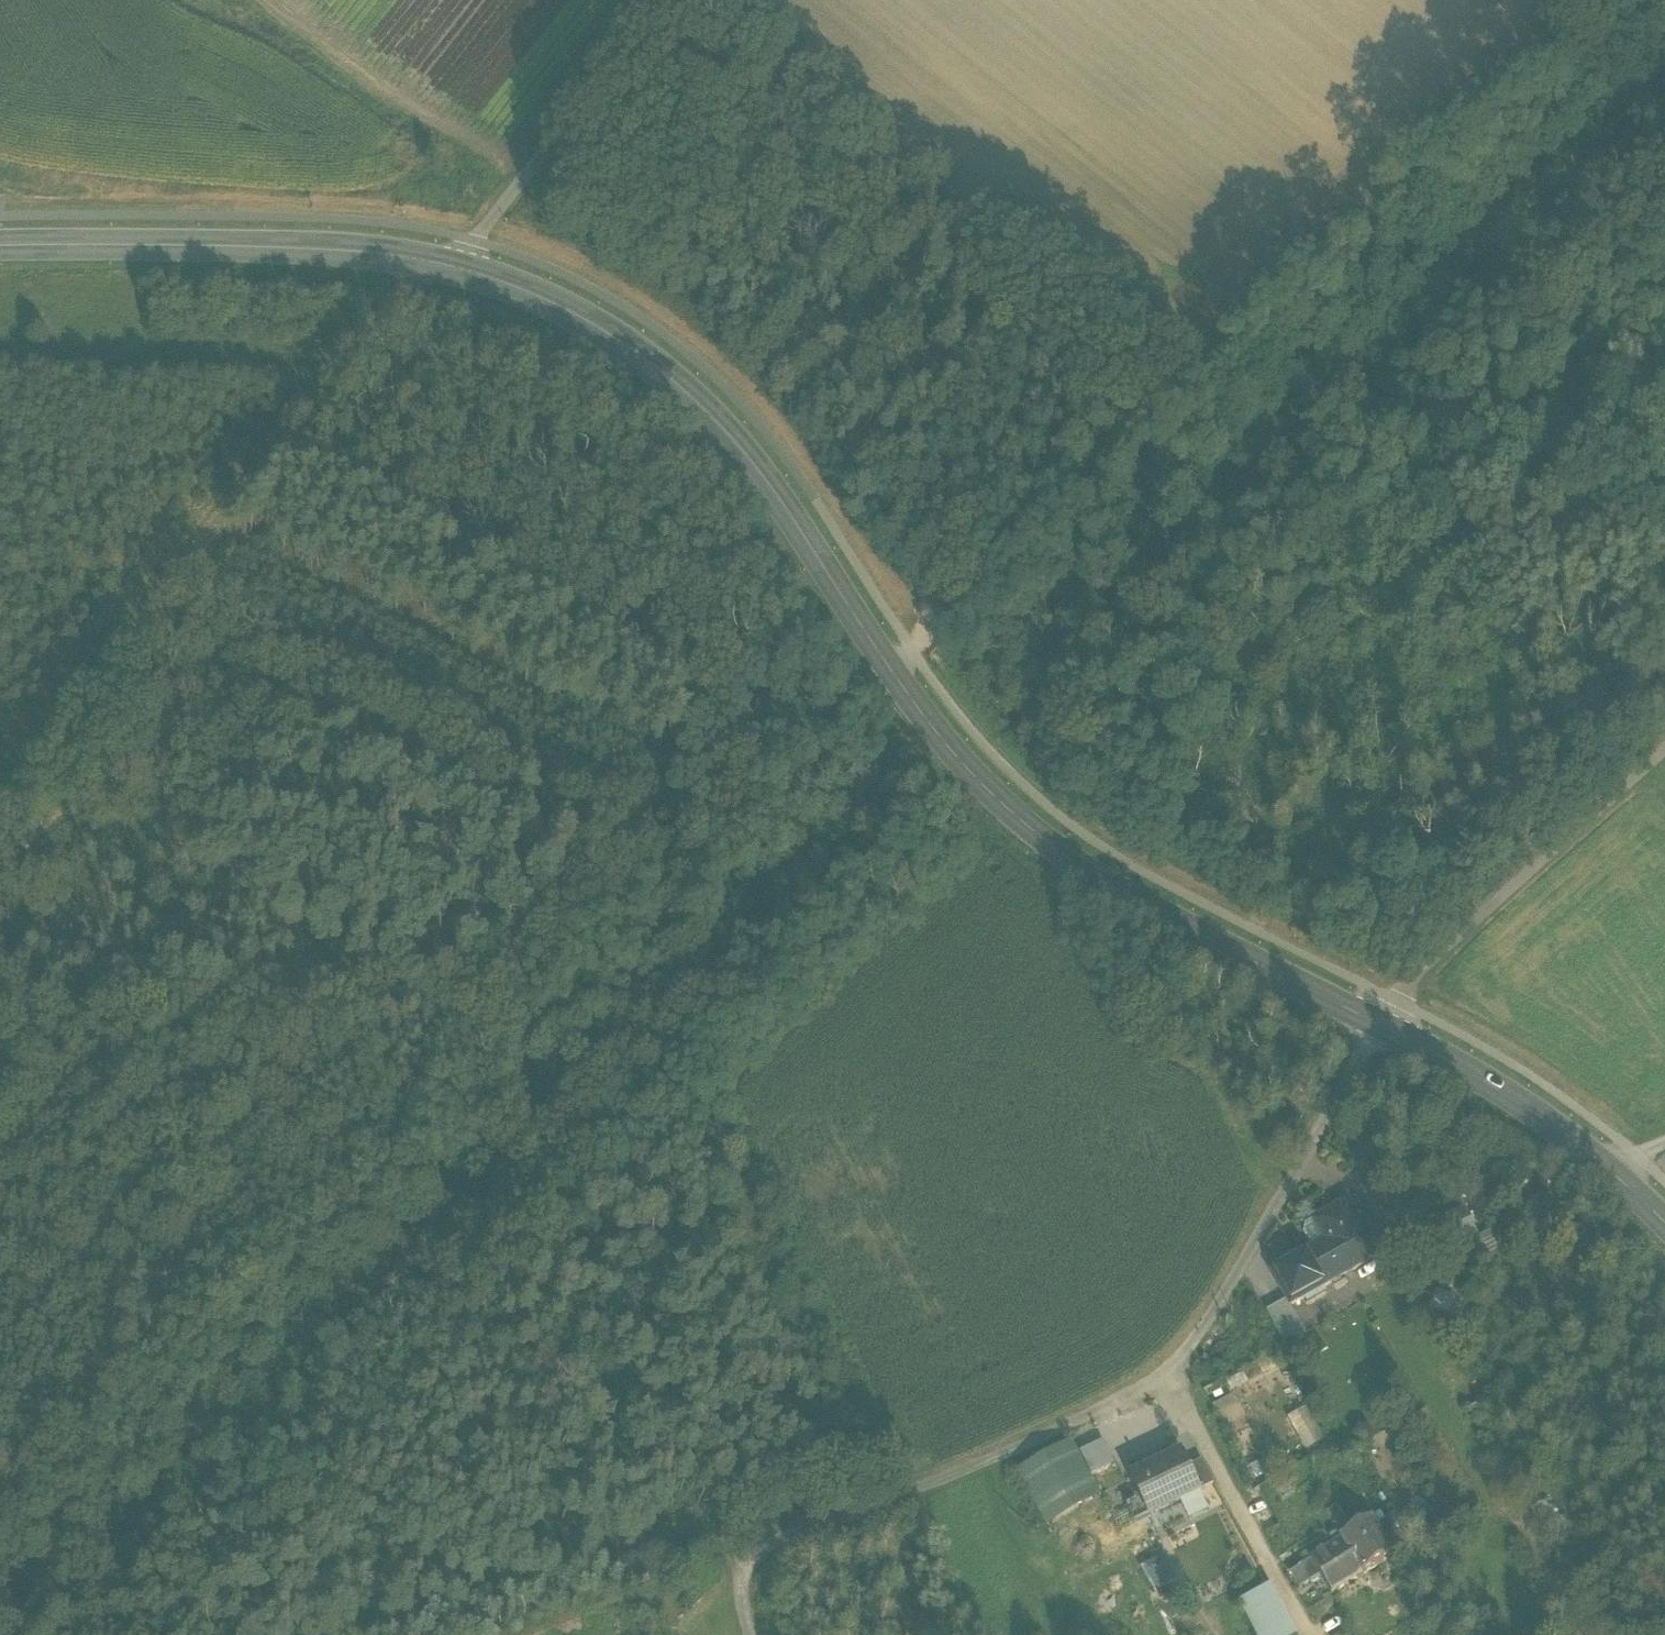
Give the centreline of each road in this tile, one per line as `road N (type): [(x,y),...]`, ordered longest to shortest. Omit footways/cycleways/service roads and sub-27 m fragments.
road 1 (primary): [(0,245),(236,244),(438,261),(570,310),(671,378),(776,496),(937,733),(1004,805),(1090,872),(1380,1024)]
road 2 (track): [(1626,0),(912,649)]
road 3 (track): [(195,1634),(279,1532),(568,1243),(641,1321),(732,1580)]
road 4 (unclassified): [(732,1580),(769,1539),(976,1465),(1154,1373),(1212,1312),(1380,1024)]
road 5 (unclassified): [(1664,746),(1427,959),(1380,1024)]
road 6 (primary): [(1380,1024),(1531,1109),(1664,1224)]
road 7 (track): [(663,0),(475,238),(438,261)]

